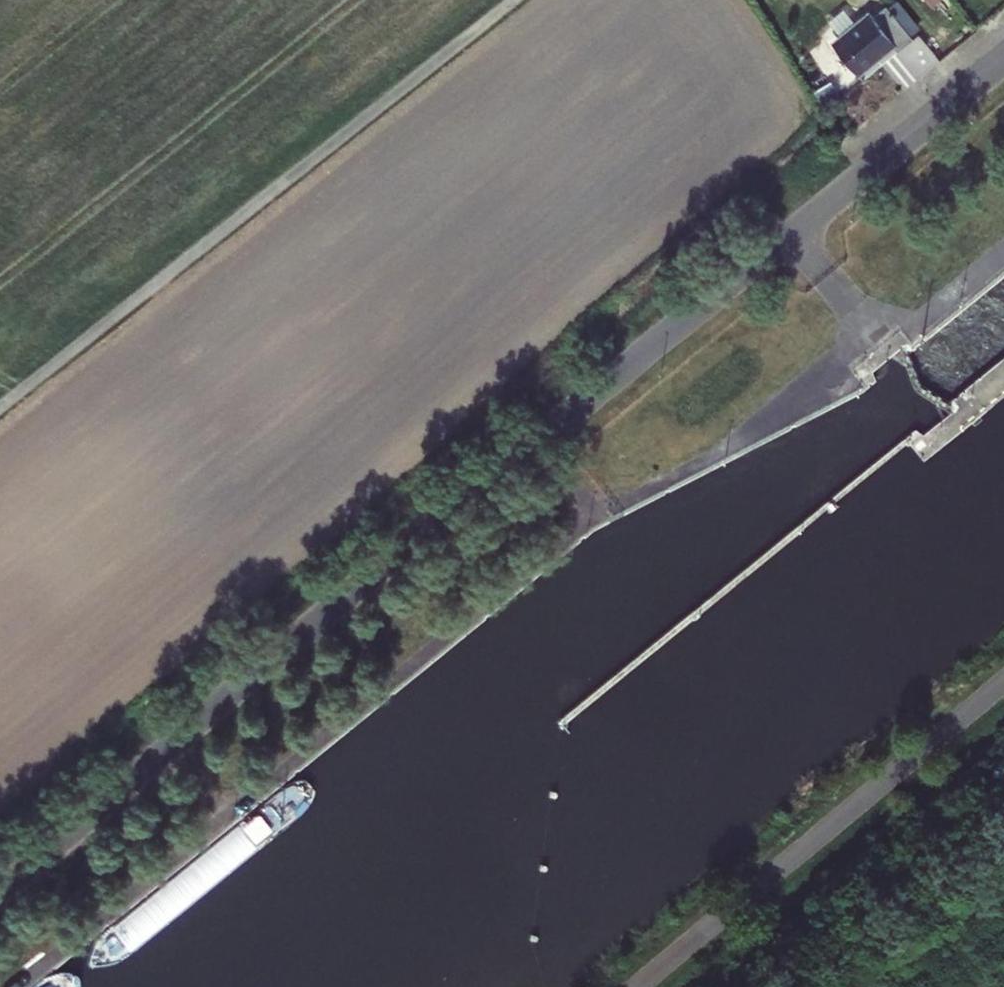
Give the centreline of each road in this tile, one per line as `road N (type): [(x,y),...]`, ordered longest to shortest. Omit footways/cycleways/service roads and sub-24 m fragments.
road 1 (unclassified): [(0,897),(537,438),(1003,58)]
road 2 (unknown): [(636,986),(1003,681)]

